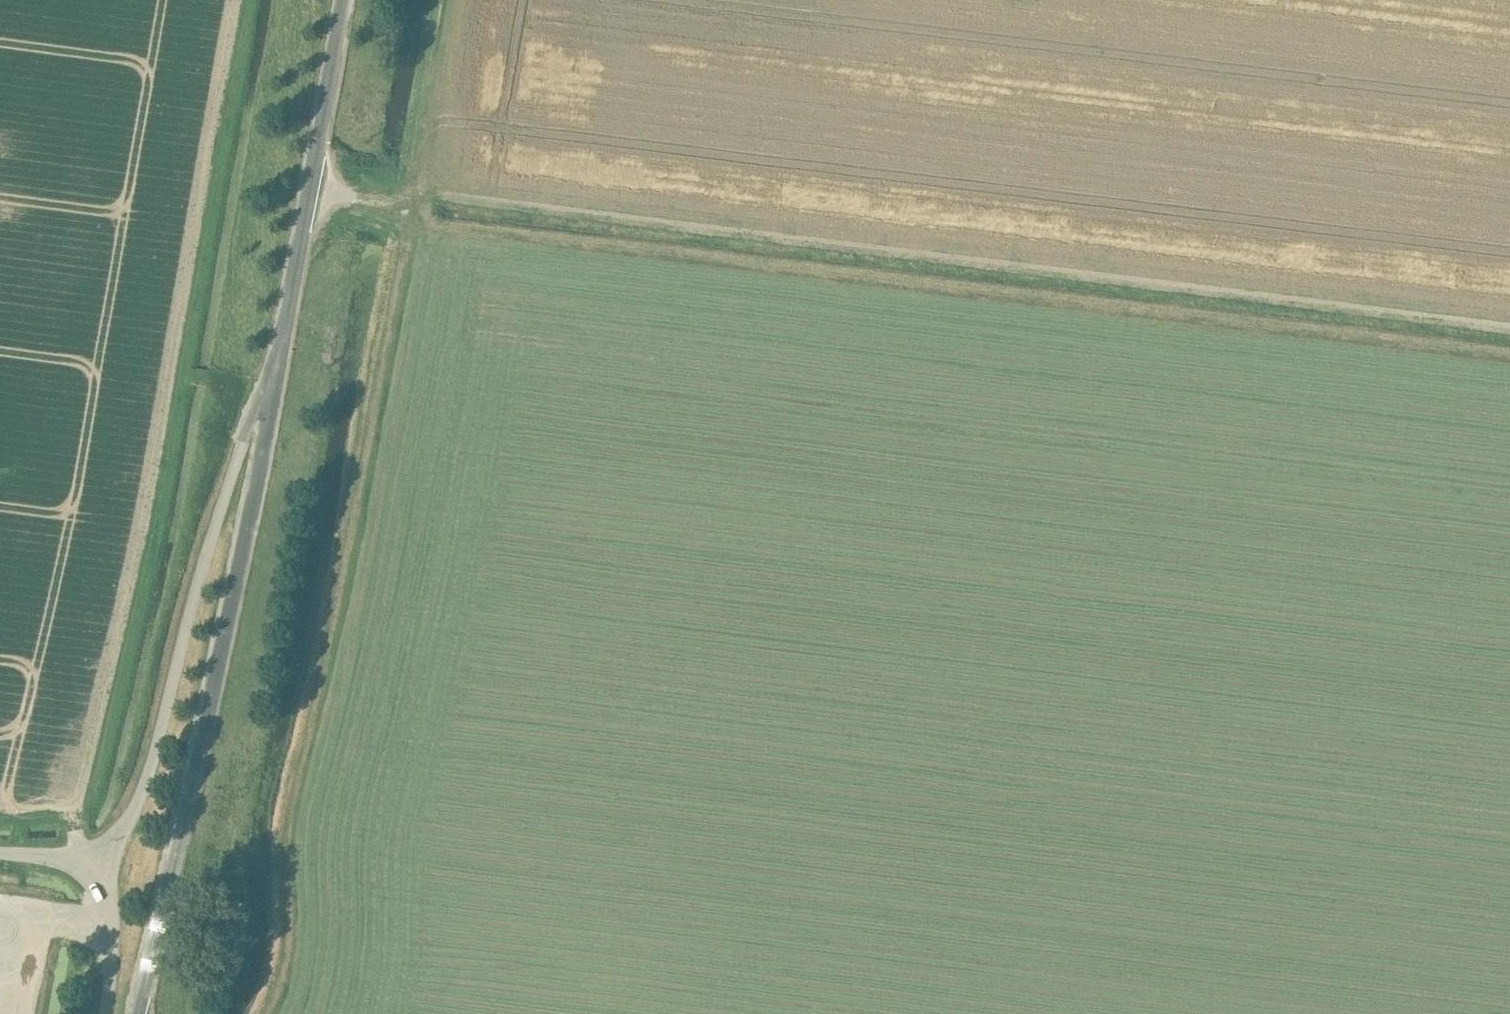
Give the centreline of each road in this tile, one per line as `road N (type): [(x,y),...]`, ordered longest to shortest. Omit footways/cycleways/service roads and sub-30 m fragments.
road 1 (unclassified): [(131,1013),(211,699),(280,358)]
road 2 (unclassified): [(280,358),(233,471),(147,778),(105,864)]
road 3 (unclassified): [(280,358),(340,0)]
road 4 (unclassified): [(105,864),(112,942),(105,1013)]

